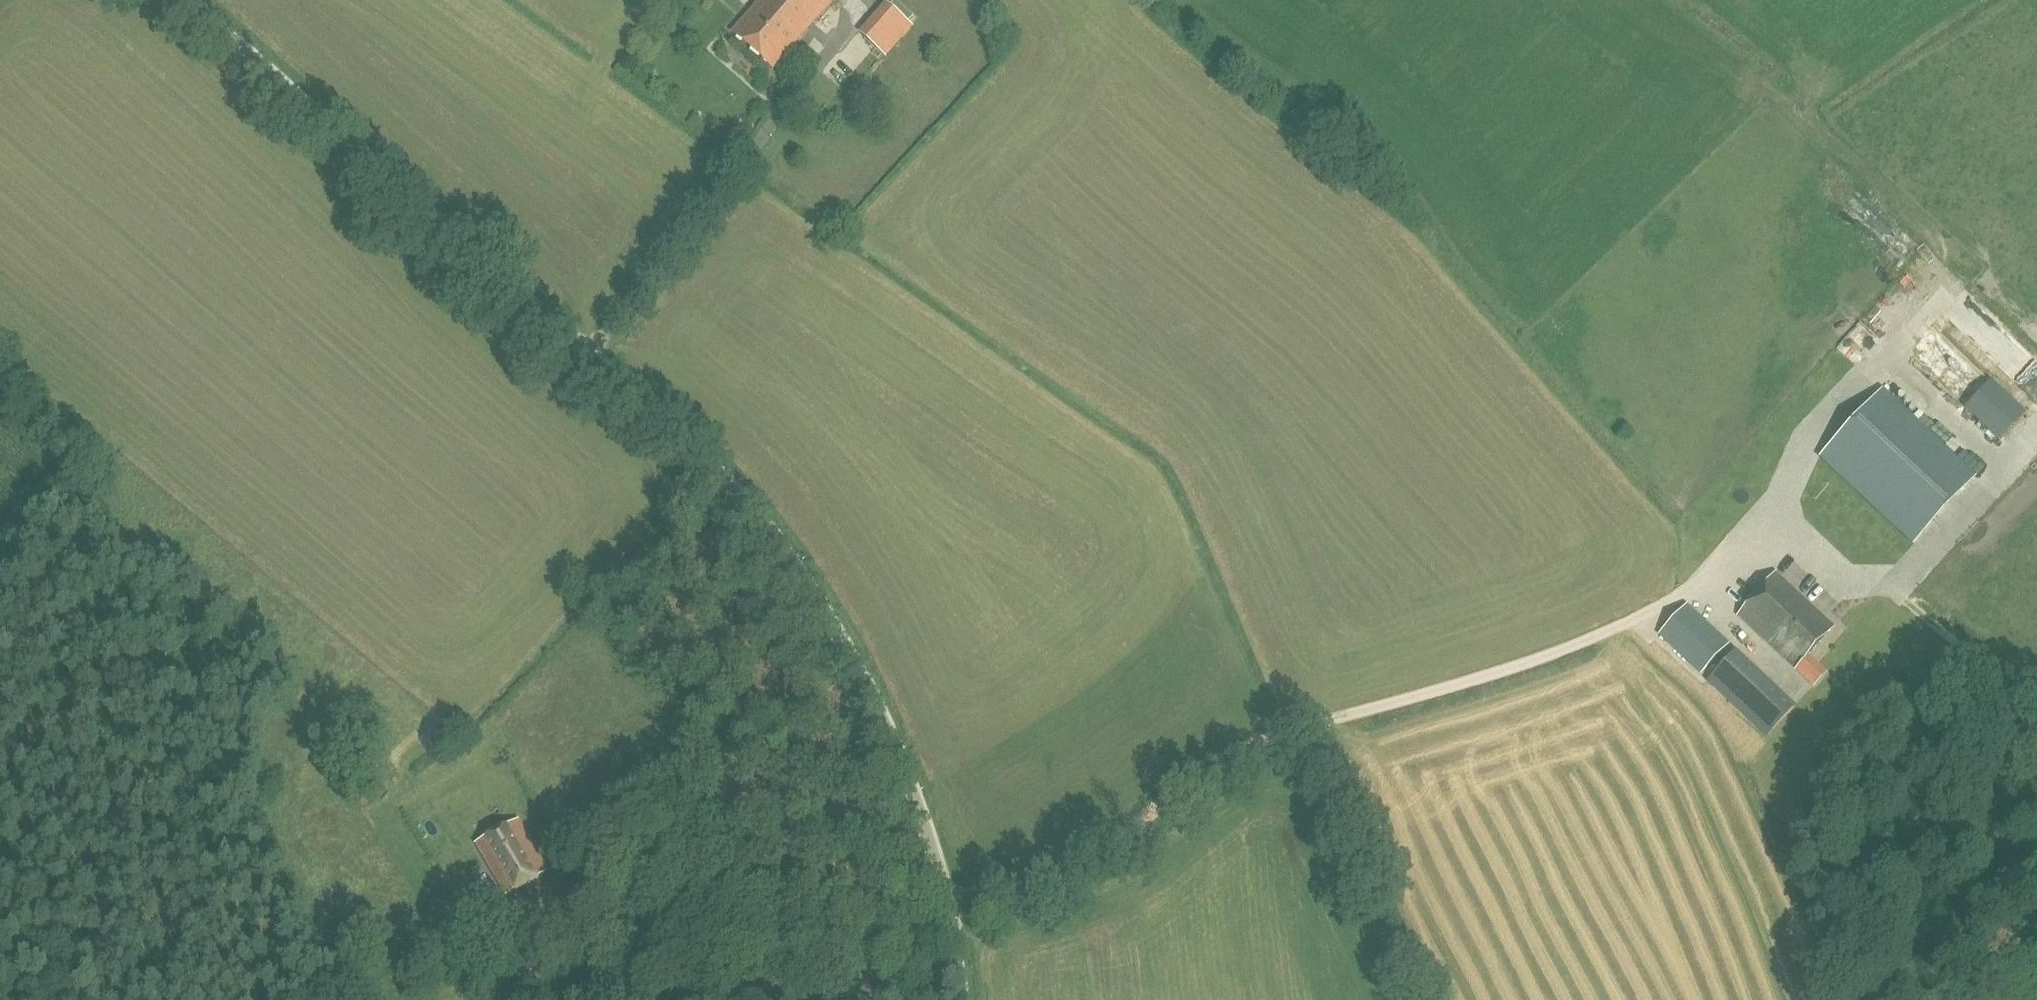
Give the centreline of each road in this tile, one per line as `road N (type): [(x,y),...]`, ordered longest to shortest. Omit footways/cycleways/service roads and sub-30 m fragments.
road 1 (unclassified): [(960,999),(932,853),(906,771),(809,580),(698,442),(193,0)]
road 2 (track): [(2036,707),(1926,614),(1791,538),(1665,609),(1560,655),(1262,750),(1071,871),(946,913)]

